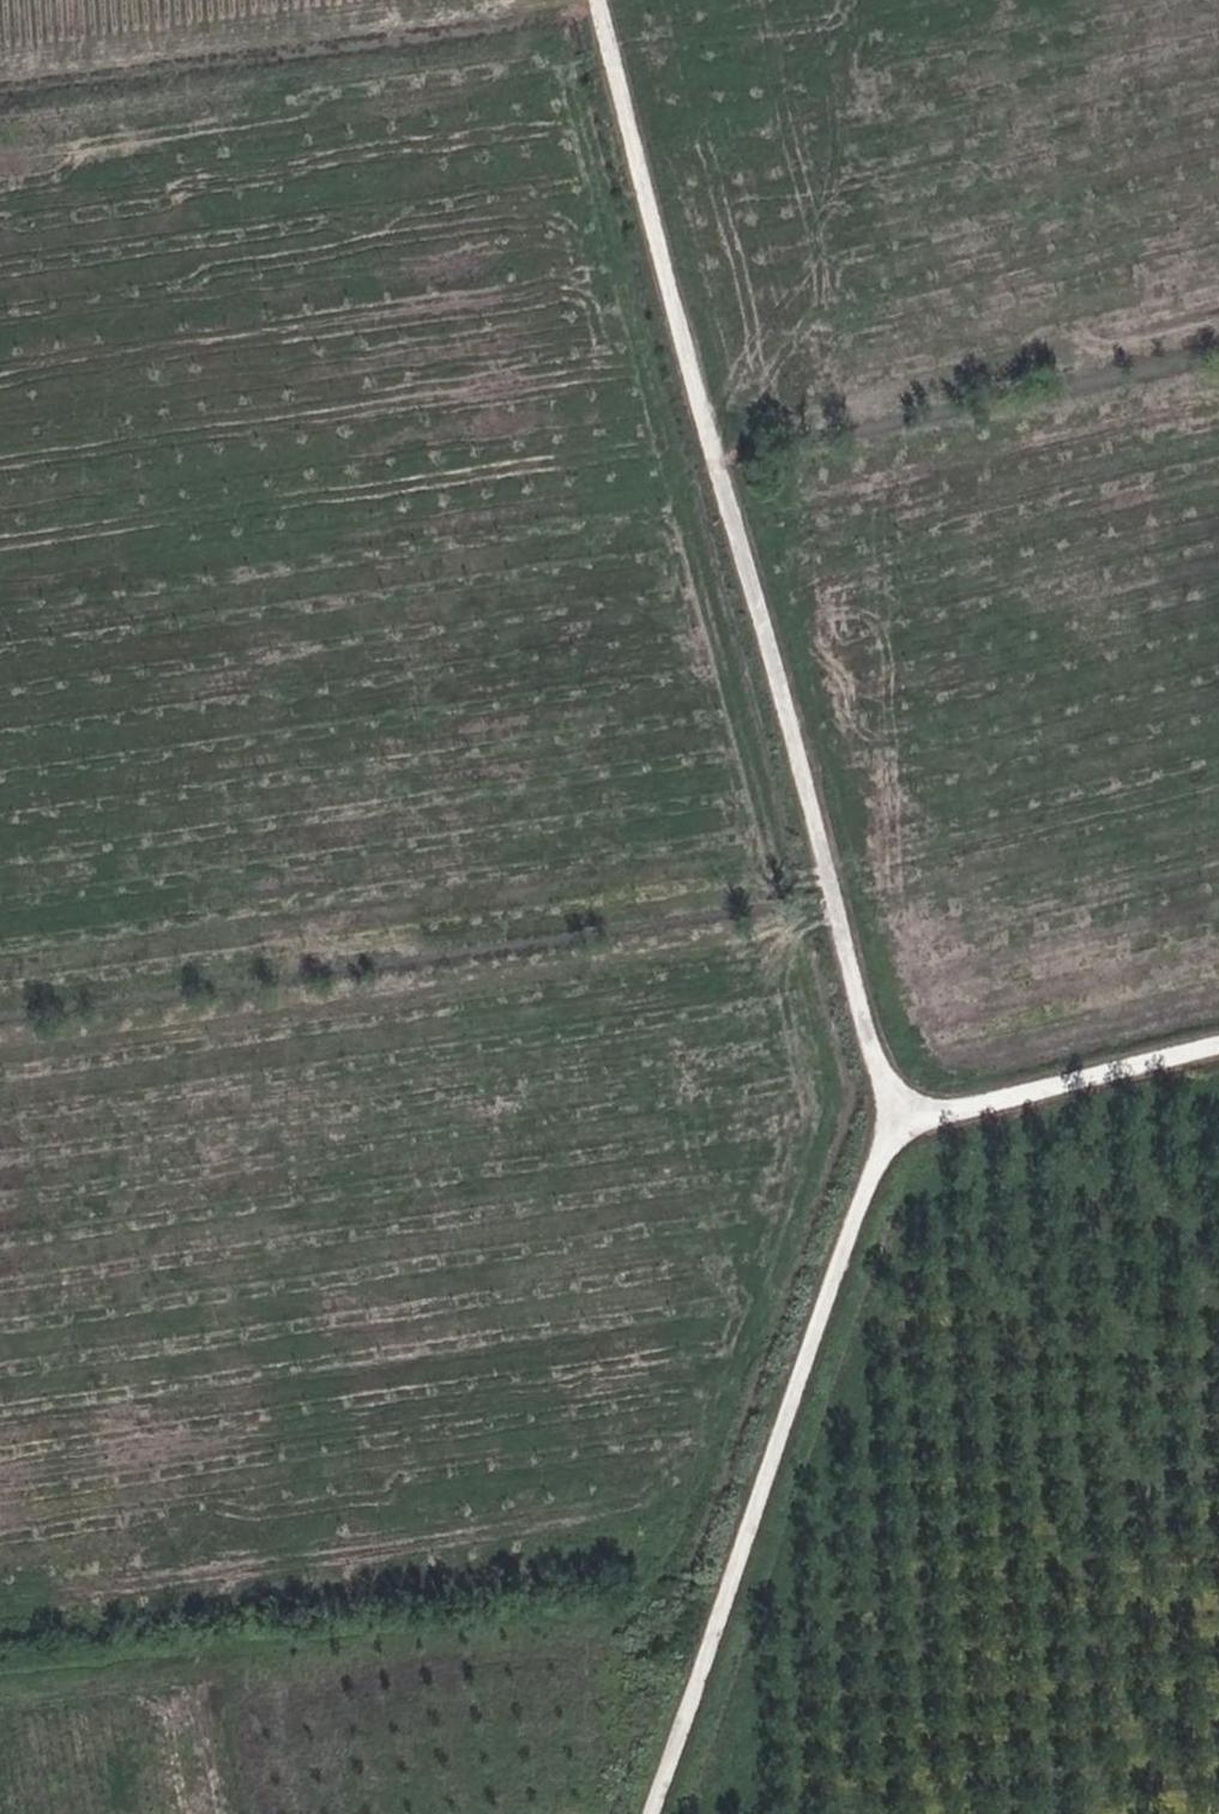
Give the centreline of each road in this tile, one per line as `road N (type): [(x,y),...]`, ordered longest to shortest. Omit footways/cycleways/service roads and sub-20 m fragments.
road 1 (track): [(657,1813),(874,1174),(912,1123),(1218,1045)]
road 2 (track): [(735,1586),(0,1674)]

